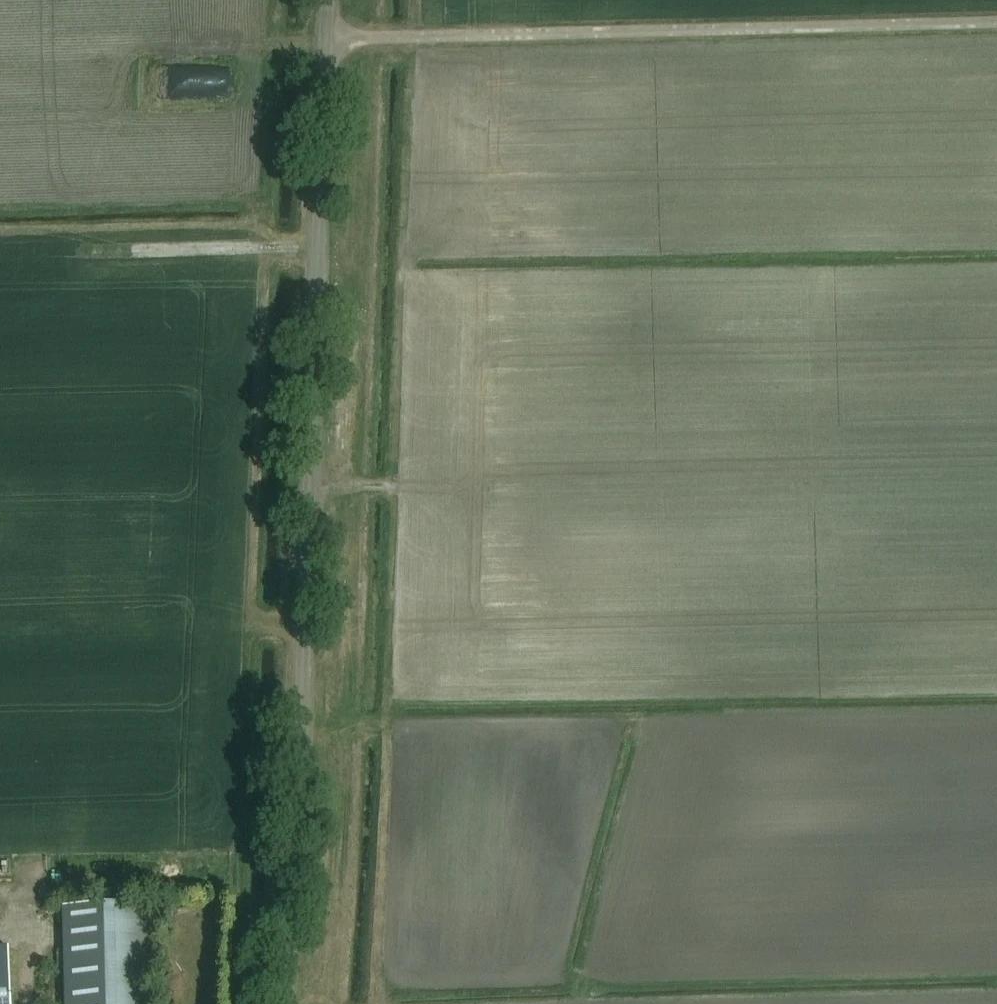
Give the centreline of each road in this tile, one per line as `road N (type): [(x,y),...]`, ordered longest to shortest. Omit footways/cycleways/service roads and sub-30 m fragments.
road 1 (unclassified): [(277,1003),(327,0)]
road 2 (track): [(326,41),(996,26)]

